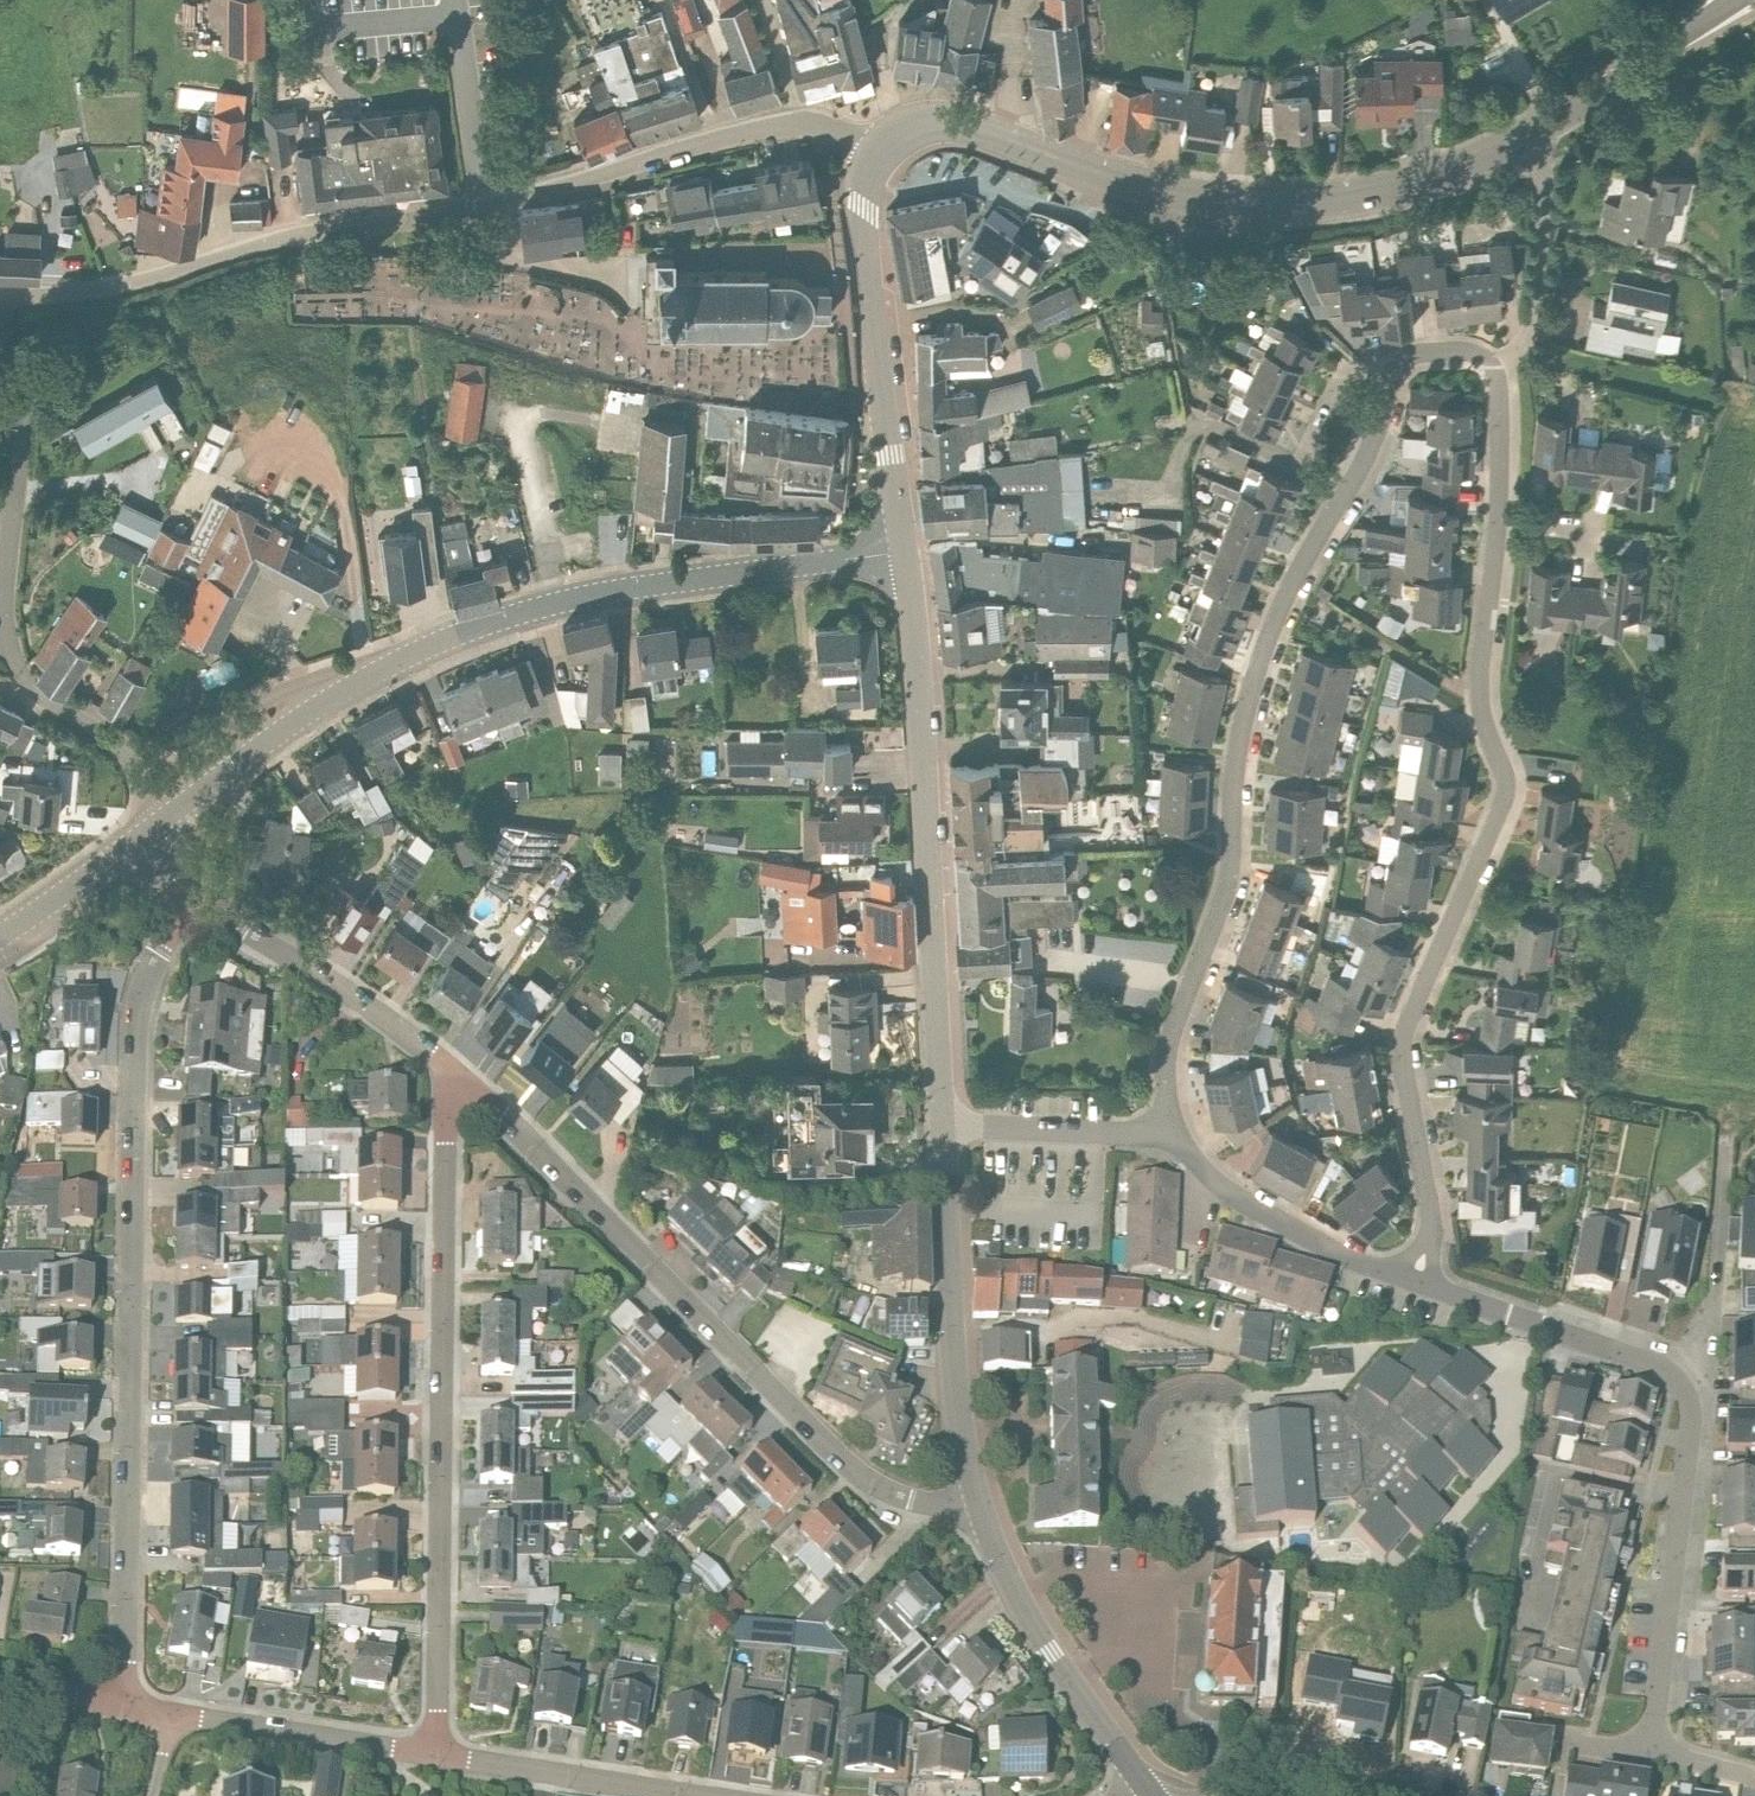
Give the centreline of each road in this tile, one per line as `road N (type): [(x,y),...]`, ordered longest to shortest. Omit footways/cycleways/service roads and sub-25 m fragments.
road 1 (residential): [(1414,1279),(1432,1221),(1407,1068),(1411,1038),(1506,791),(1480,699),(1498,495),(1493,367)]
road 2 (residential): [(1167,1135),(1170,1043),(1229,900),(1238,726),(1276,615),(1372,442),(1394,370),(1412,355),(1457,351),(1493,367)]
road 3 (residential): [(0,295),(97,291),(279,238),(487,206),(776,123),(820,124),(874,158)]
road 4 (residential): [(124,1704),(137,1042),(149,969),(185,898)]
road 5 (tertiary): [(175,813),(329,699),(456,636),(566,600),(904,551)]
road 6 (tertiary): [(1525,135),(1425,179),(1297,203),(1134,184),(959,123),(908,128),(874,158)]
road 7 (residential): [(982,1509),(919,1502),(863,1477),(469,1086)]
road 8 (residential): [(437,1754),(446,1114),(469,1086)]
road 9 (tertiary): [(941,1124),(904,551)]
road 10 (residential): [(175,813),(122,746),(40,696),(19,669),(5,604),(22,413),(0,338)]
road 11 (tertiary): [(904,551),(862,218),(874,158)]
road 12 (tertiary): [(982,1509),(958,1408),(941,1124)]
road 13 (residential): [(1691,1386),(1702,1405),(1698,1455),(1651,1749)]
road 14 (unclassified): [(469,1086),(358,998),(185,898)]
road 15 (tertiary): [(1151,1791),(1018,1597),(982,1509)]
road 16 (residential): [(1414,1279),(1644,1360),(1691,1386)]
road 17 (residential): [(1167,1135),(1235,1196),(1341,1254),(1414,1279)]
road 18 (residential): [(708,1795),(437,1754)]
road 19 (residential): [(437,1754),(171,1712)]
road 20 (residential): [(1691,1386),(1714,1336),(1729,1132)]
road 21 (residential): [(1493,367),(1524,340),(1532,315),(1543,178),(1525,135)]
road 22 (tertiary): [(1525,135),(1736,0)]
road 23 (residential): [(941,1124),(1167,1135)]
road 24 (tertiary): [(0,935),(139,840)]
road 25 (residential): [(124,1704),(0,1686)]

